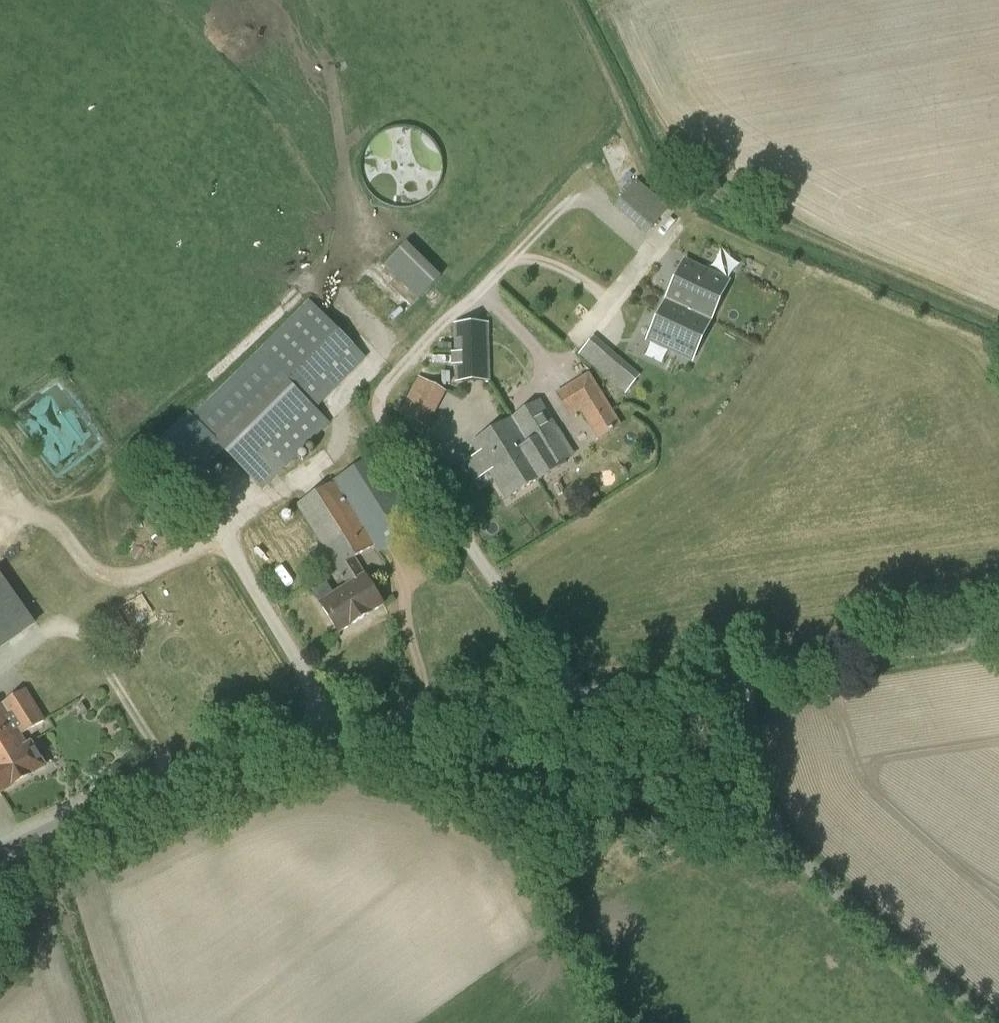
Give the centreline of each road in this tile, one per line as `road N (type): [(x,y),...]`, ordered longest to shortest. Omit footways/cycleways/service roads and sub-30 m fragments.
road 1 (tertiary): [(0,860),(264,746),(735,677)]
road 2 (unclassified): [(993,1022),(772,826),(757,799),(735,677)]
road 3 (tertiary): [(735,677),(998,635)]

